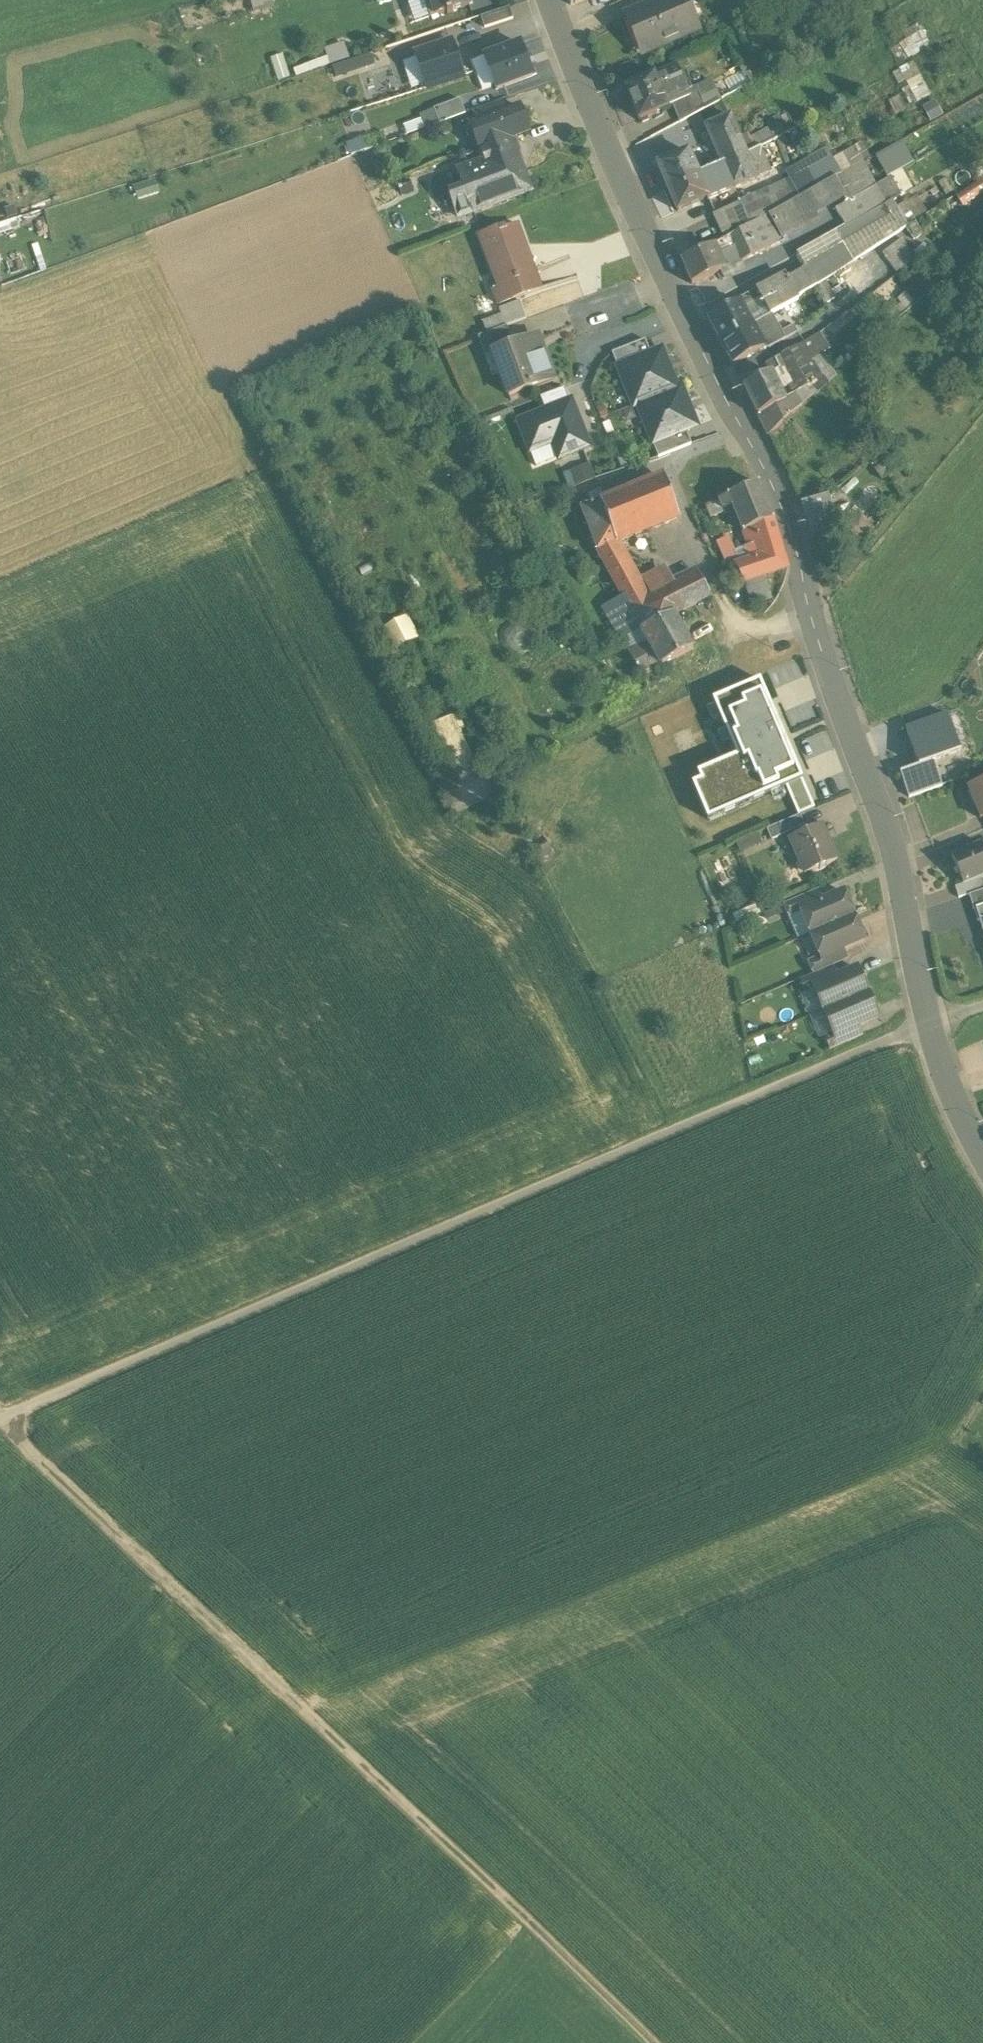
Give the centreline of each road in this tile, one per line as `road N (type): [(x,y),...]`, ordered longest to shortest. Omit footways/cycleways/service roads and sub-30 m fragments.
road 1 (residential): [(982,1156),(931,1024),(875,791),(756,452),(625,188),(550,0)]
road 2 (track): [(0,1426),(931,1024)]
road 3 (track): [(12,1421),(31,1449),(654,2042)]

